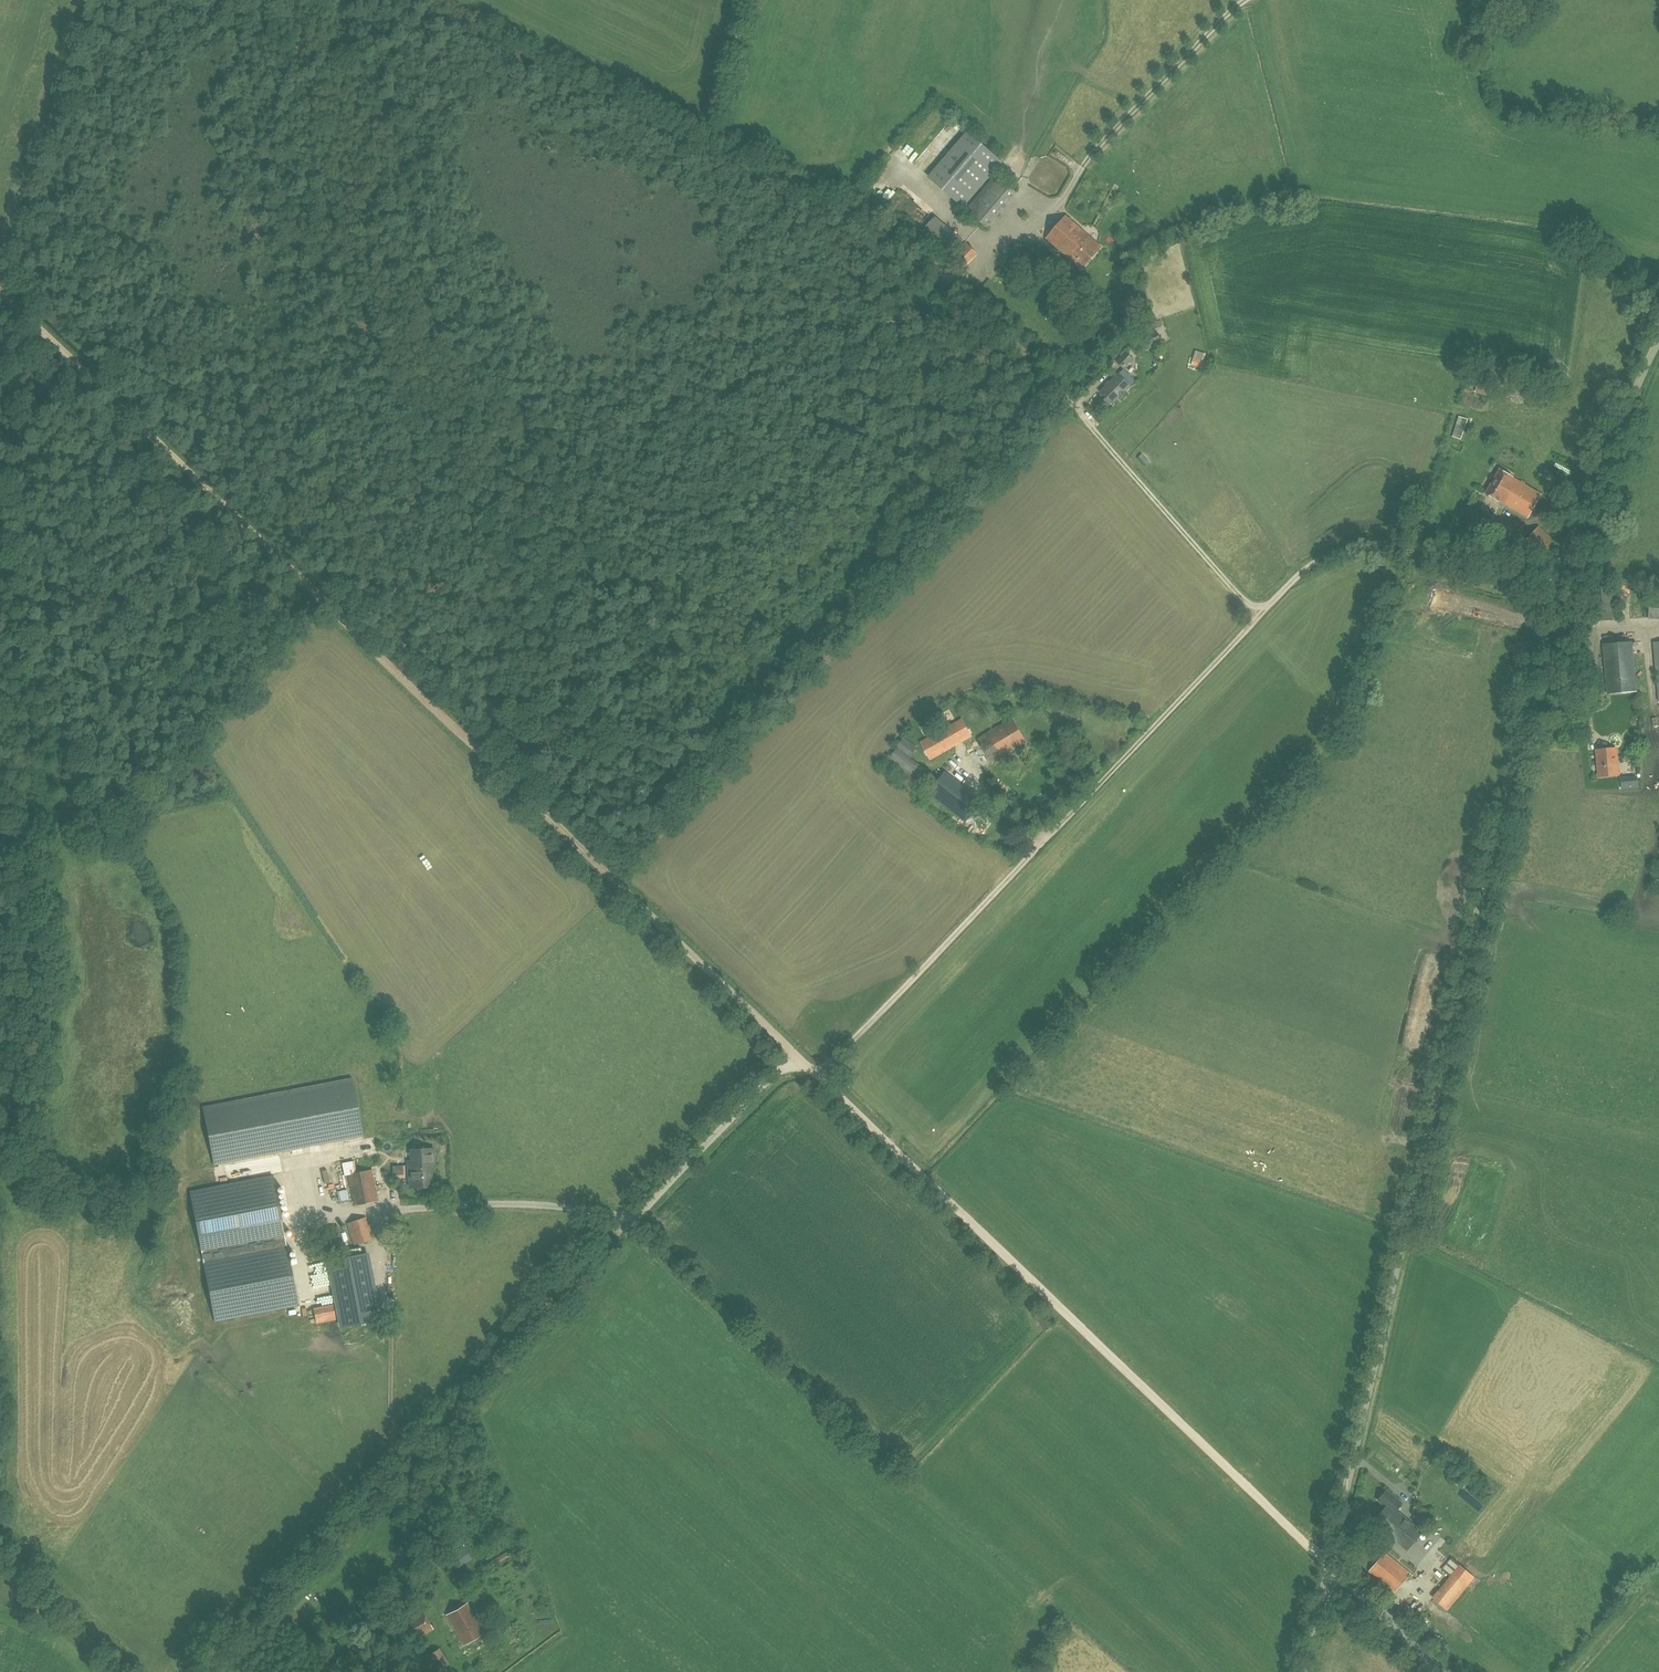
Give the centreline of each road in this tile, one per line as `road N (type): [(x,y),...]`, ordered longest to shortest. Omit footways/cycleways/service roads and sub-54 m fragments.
road 1 (unclassified): [(1329,1564),(1555,576),(1658,343)]
road 2 (track): [(819,1076),(0,293)]
road 3 (track): [(1260,615),(1068,401),(915,249),(814,191),(409,0)]
road 4 (track): [(1329,1564),(819,1076)]
road 5 (track): [(819,1076),(1260,615)]
road 6 (track): [(1260,615),(1315,562),(1360,544),(1555,576)]
road 7 (track): [(1086,154),(1241,0)]
road 8 (unclassified): [(1440,1671),(1329,1564)]

